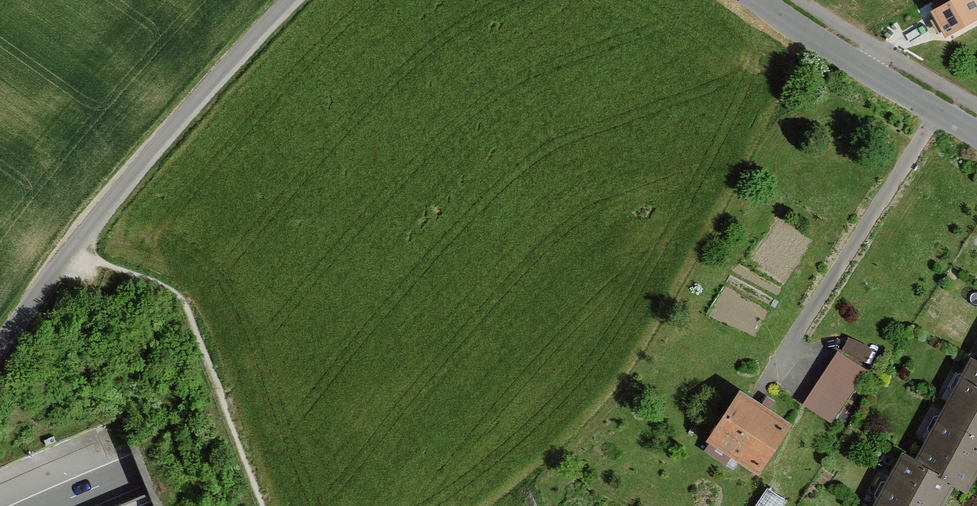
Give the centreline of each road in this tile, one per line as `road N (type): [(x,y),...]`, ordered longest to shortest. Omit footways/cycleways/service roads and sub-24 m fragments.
road 1 (motorway): [(976,166),(355,386),(51,505)]
road 2 (motorway): [(183,505),(531,380),(976,256)]
road 3 (unclassified): [(0,347),(173,129),(291,0)]
road 4 (unclassified): [(760,0),(976,132)]

